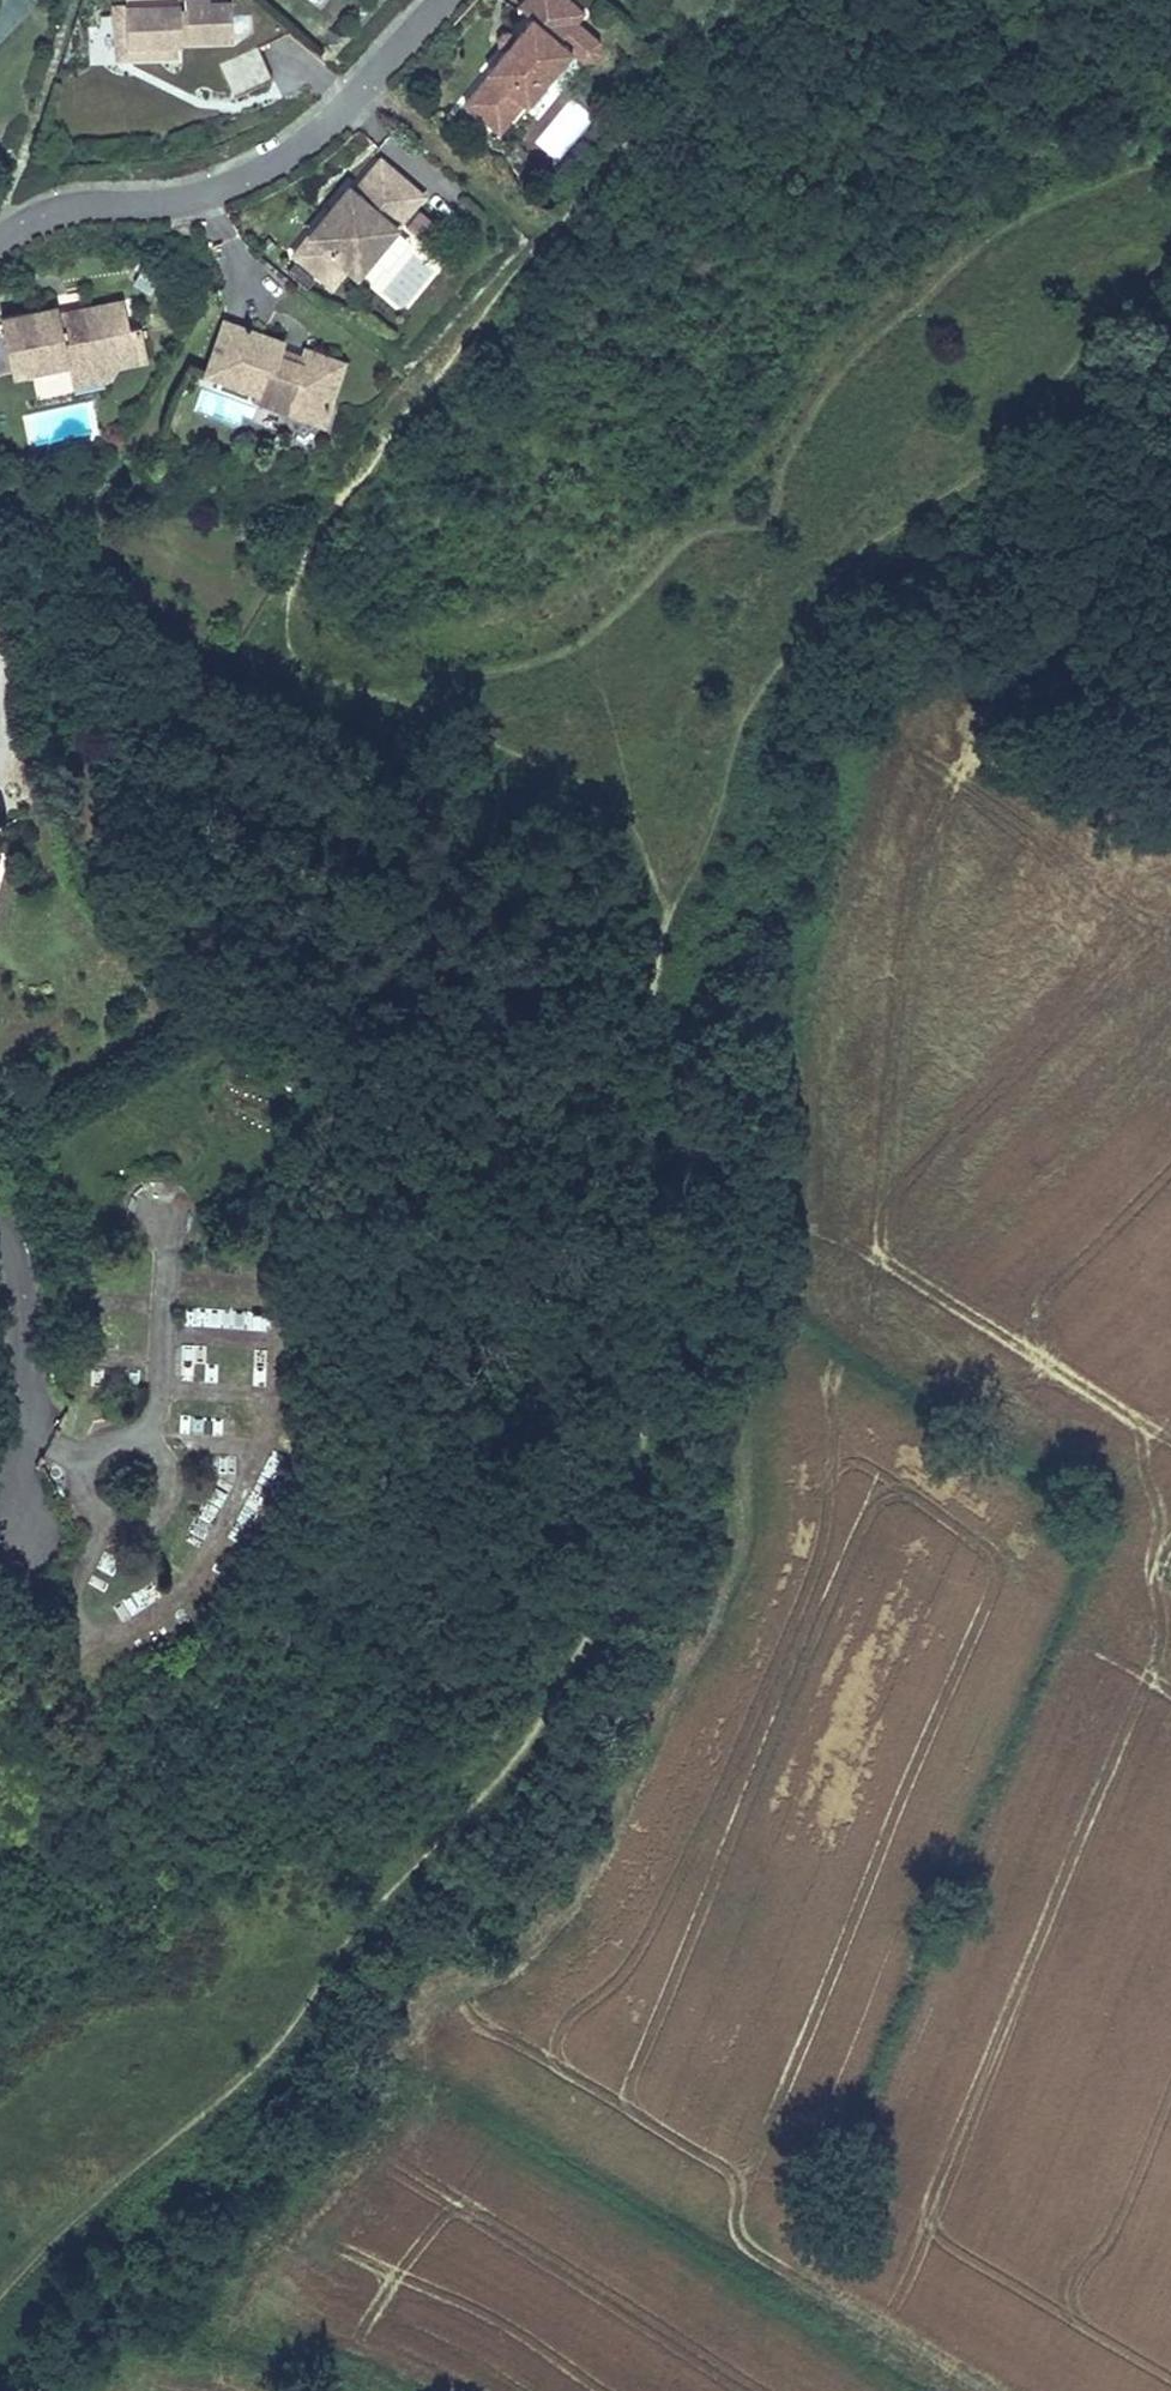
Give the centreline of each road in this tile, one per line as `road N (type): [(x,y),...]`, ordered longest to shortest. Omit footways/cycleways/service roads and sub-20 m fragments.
road 1 (residential): [(441,0),(349,104),(263,166),(174,200),(60,208),(0,238)]
road 2 (residential): [(0,1237),(22,1295),(25,1344),(17,1524)]

